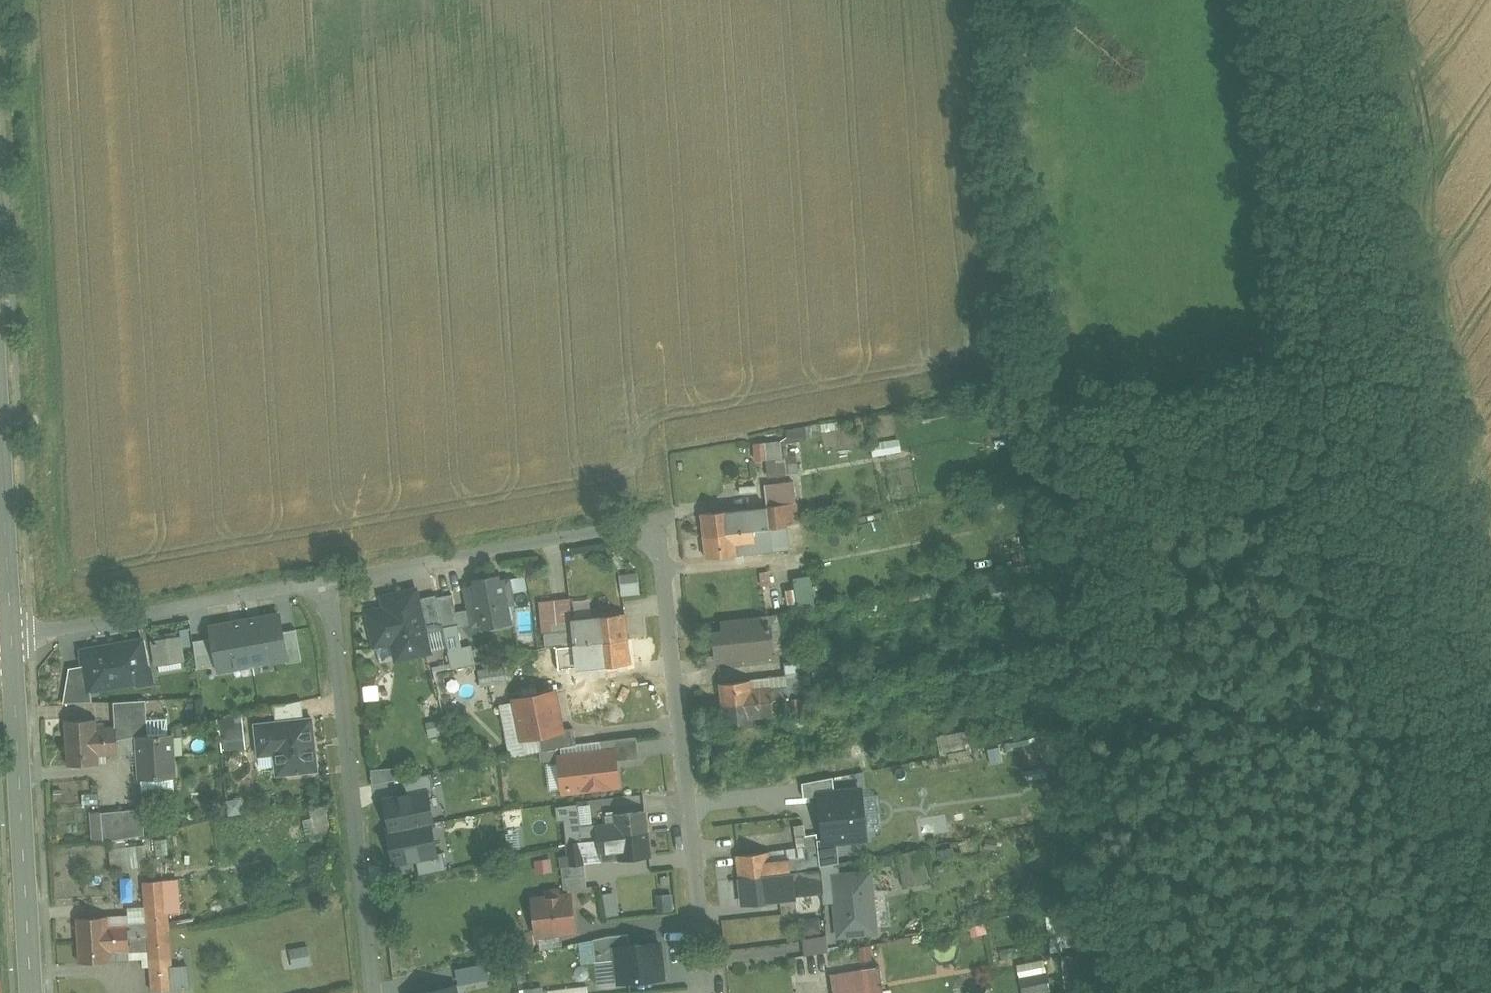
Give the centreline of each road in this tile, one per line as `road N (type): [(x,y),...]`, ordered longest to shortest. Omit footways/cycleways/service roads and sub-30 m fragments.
road 1 (residential): [(328,581),(627,527),(649,535),(660,558),(707,992)]
road 2 (residential): [(328,581),(374,992)]
road 3 (tertiary): [(13,638),(32,992)]
road 4 (residential): [(13,638),(328,581)]
road 5 (tertiary): [(0,422),(13,638)]

